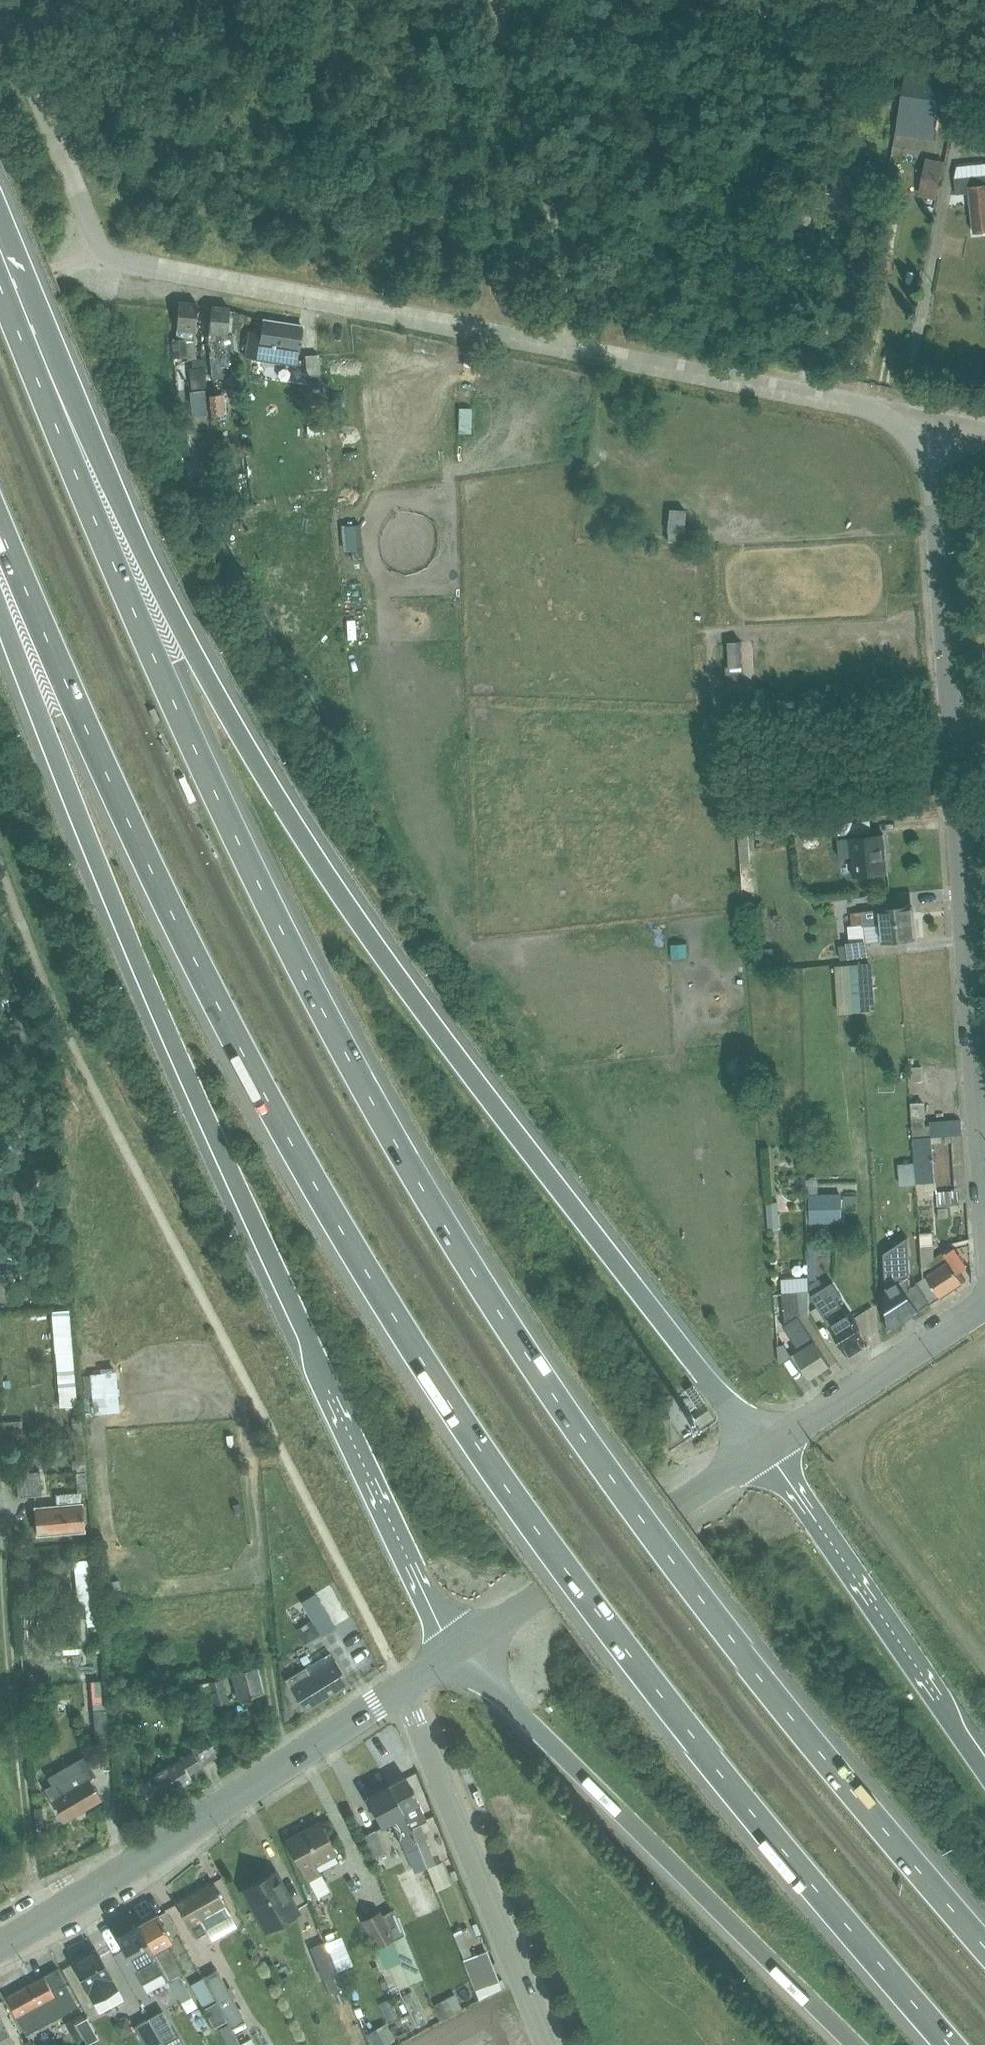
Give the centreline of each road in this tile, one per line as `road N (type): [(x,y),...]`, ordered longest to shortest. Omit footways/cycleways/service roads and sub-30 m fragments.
road 1 (motorway): [(984,1944),(673,1560),(557,1401),(416,1176),(220,805),(0,289)]
road 2 (motorway): [(0,525),(169,909),(286,1134),(395,1318),(480,1451),(653,1686),(952,2044)]
road 3 (motorway): [(764,1451),(401,978),(198,655),(29,295),(0,281)]
road 4 (motorway): [(0,621),(306,1347),(458,1650)]
road 5 (unclassified): [(0,20),(103,254),(936,435)]
road 6 (residential): [(984,1103),(936,435)]
road 7 (motorway): [(458,1650),(849,2044)]
road 8 (tertiary): [(0,1946),(402,1690)]
road 9 (motorway): [(984,1773),(764,1451)]
road 10 (unclassified): [(542,2044),(418,1713),(402,1690)]
road 11 (tertiary): [(458,1650),(764,1451)]
road 12 (unclassified): [(764,1451),(984,1307)]

